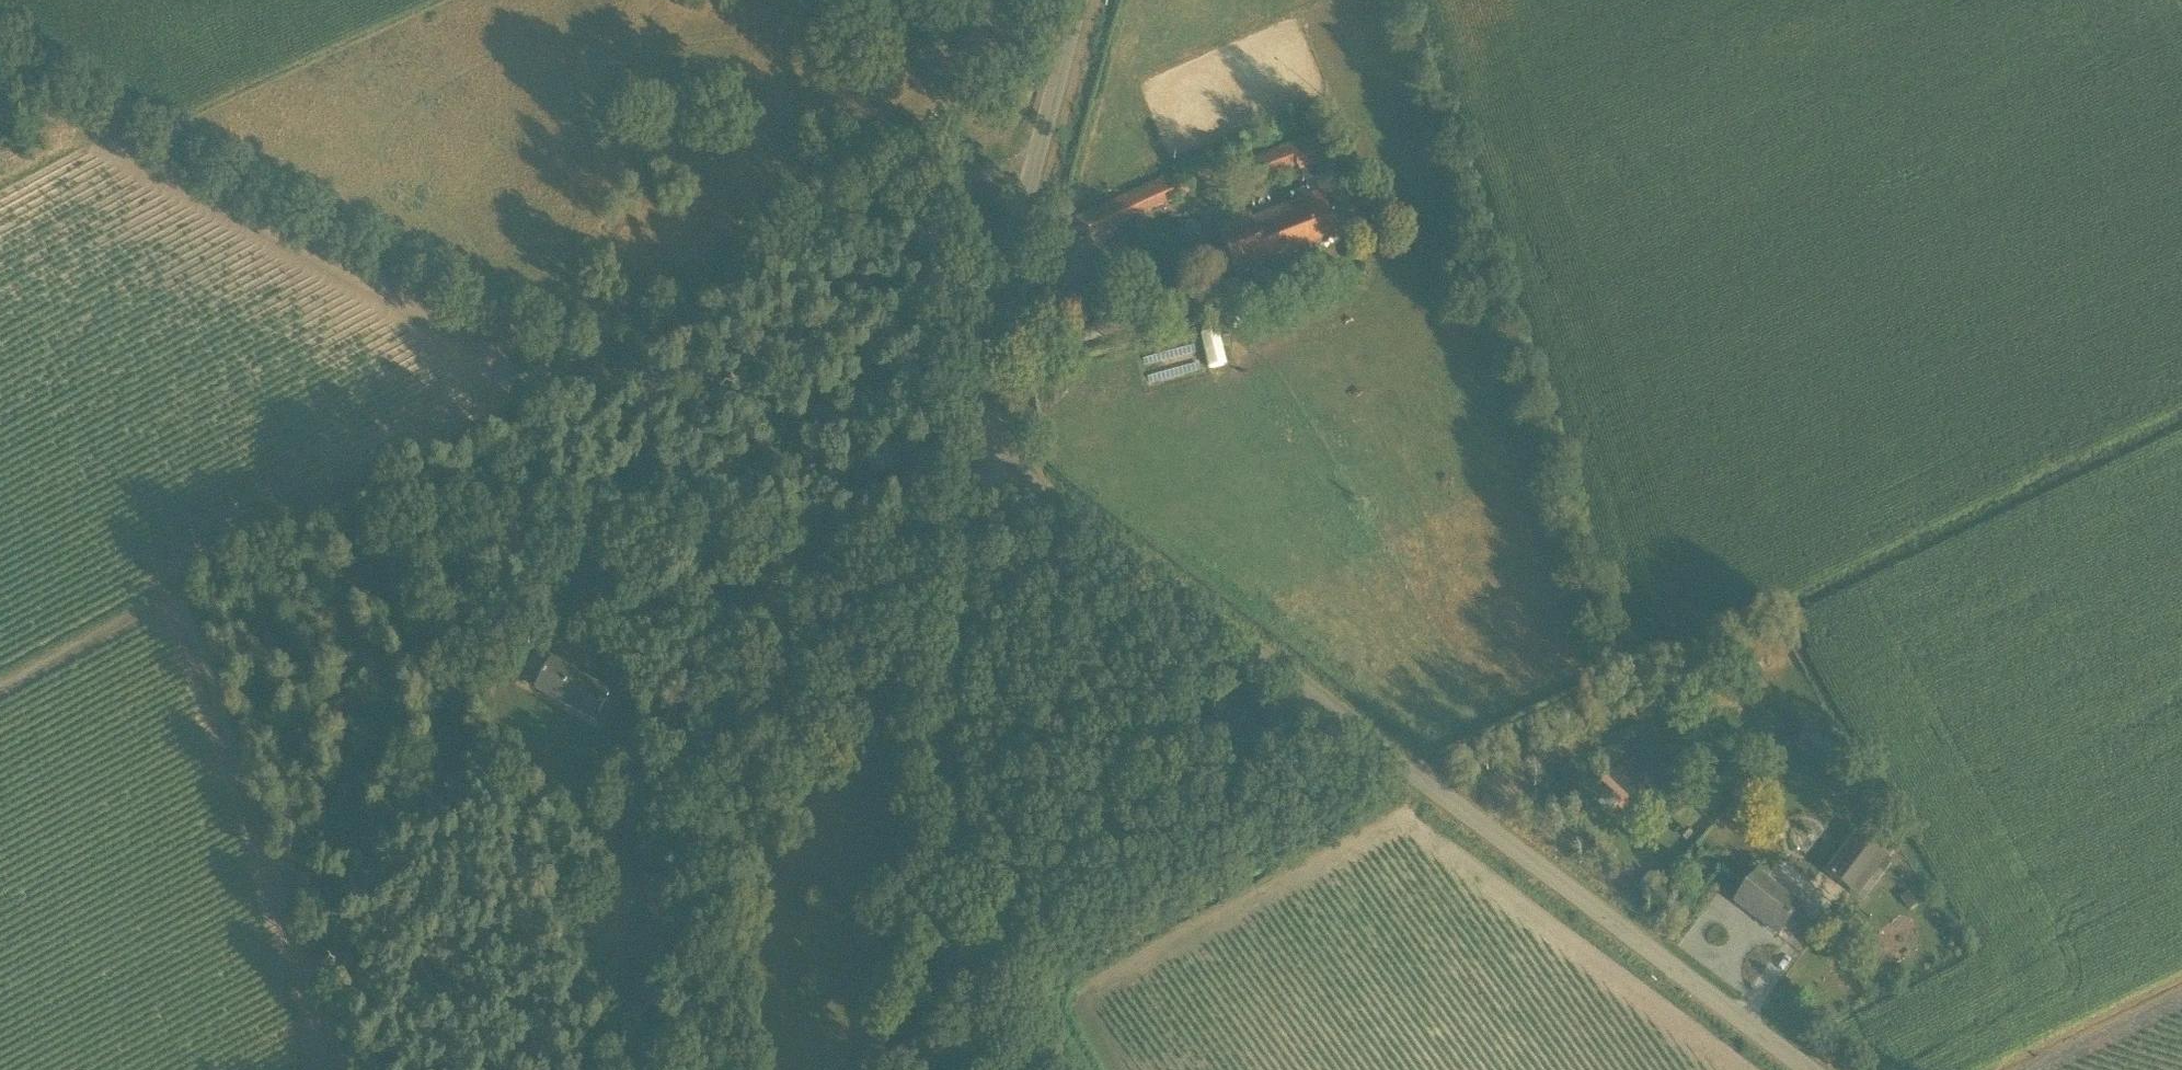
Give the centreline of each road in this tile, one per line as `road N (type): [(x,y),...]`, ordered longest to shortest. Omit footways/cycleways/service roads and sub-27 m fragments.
road 1 (unclassified): [(1841,1069),(988,474)]
road 2 (track): [(563,380),(295,522),(0,694)]
road 3 (track): [(0,73),(563,380)]
road 4 (unclassified): [(1065,1069),(951,873),(971,559),(988,474)]
road 5 (track): [(1044,127),(563,380)]
road 6 (unclassified): [(988,474),(983,374),(1080,0)]
road 7 (track): [(951,873),(926,1069)]

